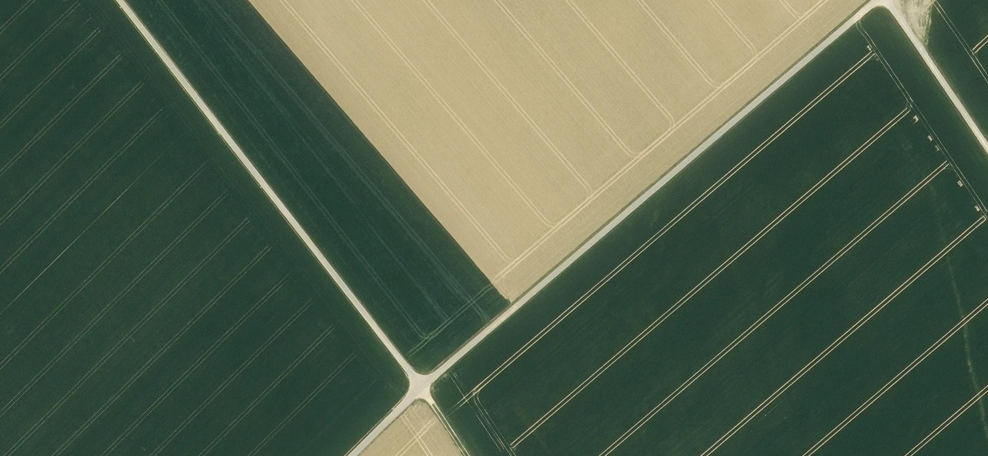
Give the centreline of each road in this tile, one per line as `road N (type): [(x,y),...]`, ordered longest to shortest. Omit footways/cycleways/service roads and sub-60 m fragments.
road 1 (track): [(873,0),(416,379),(340,455)]
road 2 (track): [(121,0),(469,455)]
road 3 (track): [(886,0),(987,150)]

